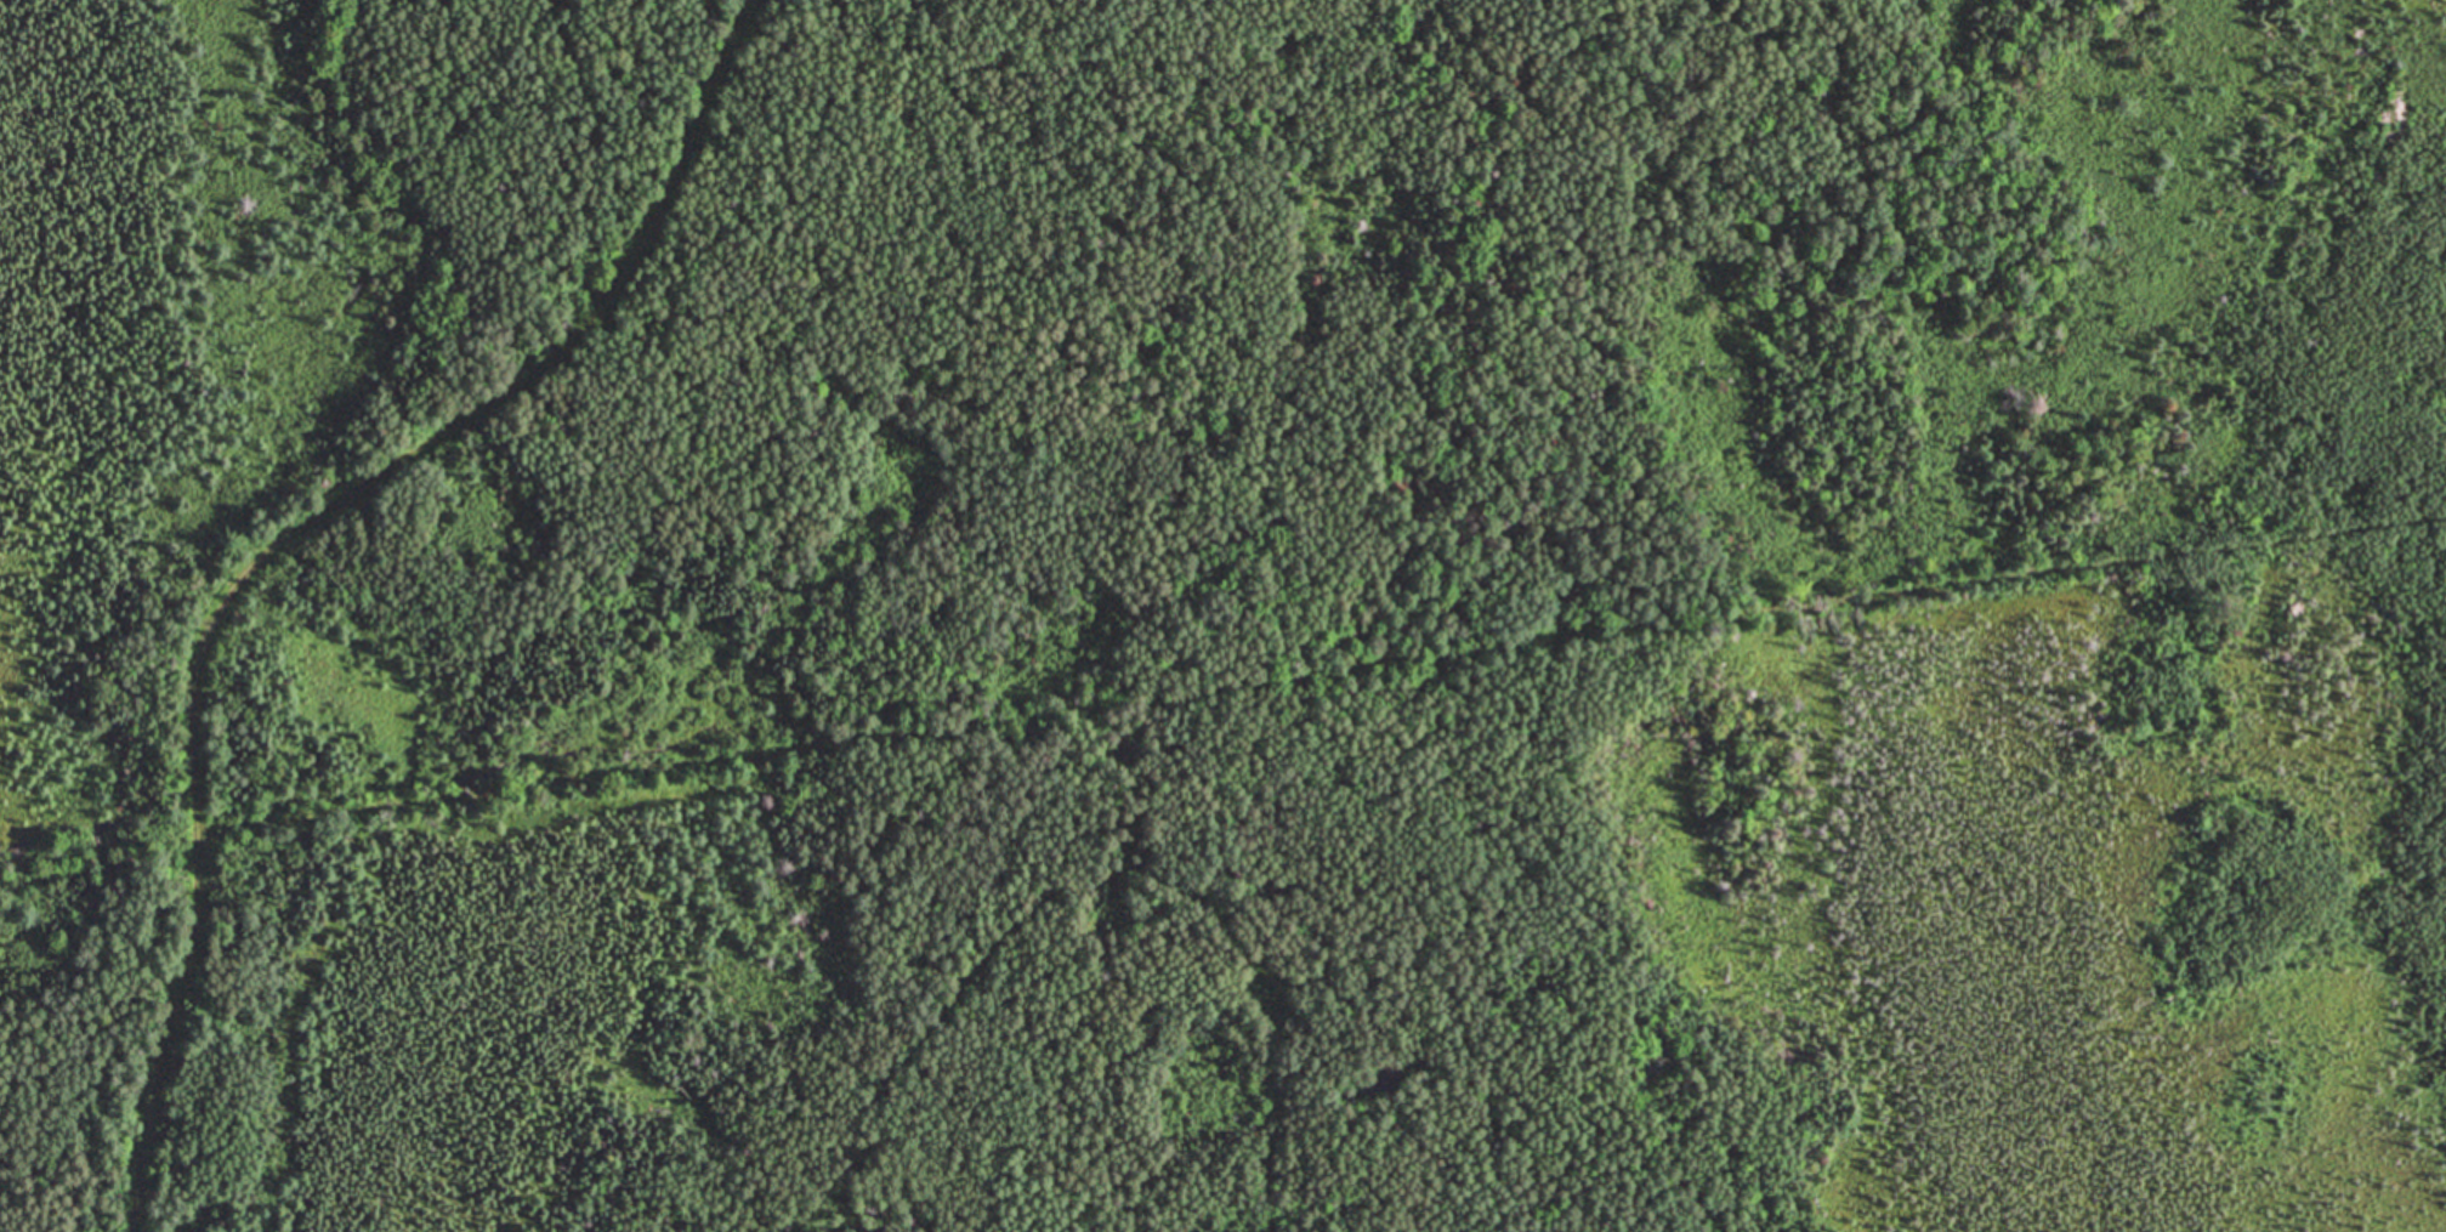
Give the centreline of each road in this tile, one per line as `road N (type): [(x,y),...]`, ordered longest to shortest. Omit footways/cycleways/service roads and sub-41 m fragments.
road 1 (residential): [(134,1231),(153,1096),(197,937),(193,689),(210,630),(262,560),(541,367),(598,311),(671,187),(756,0)]

